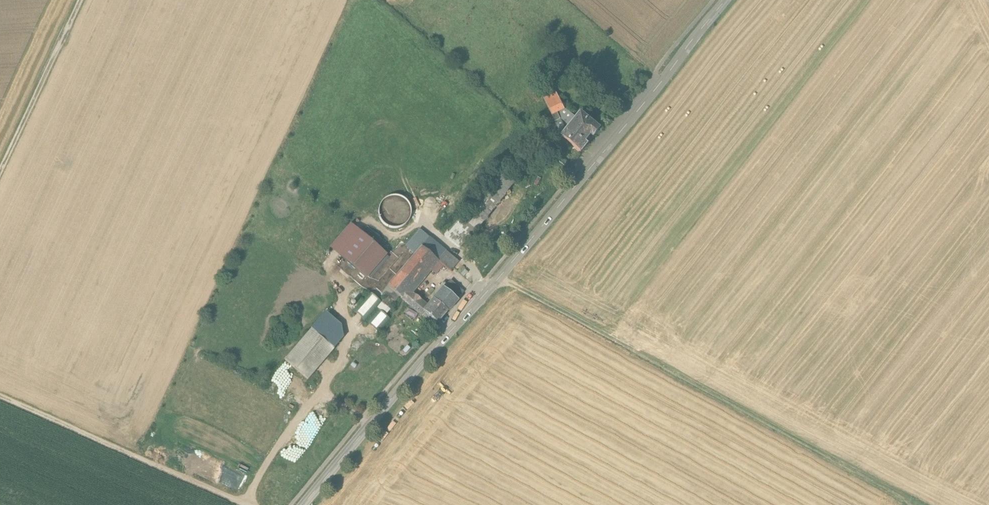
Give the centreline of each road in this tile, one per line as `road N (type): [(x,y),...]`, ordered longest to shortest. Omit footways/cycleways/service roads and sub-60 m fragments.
road 1 (tertiary): [(725,0),(303,504)]
road 2 (track): [(944,504),(498,279)]
road 3 (track): [(0,398),(245,504)]
road 4 (track): [(0,171),(80,0)]

